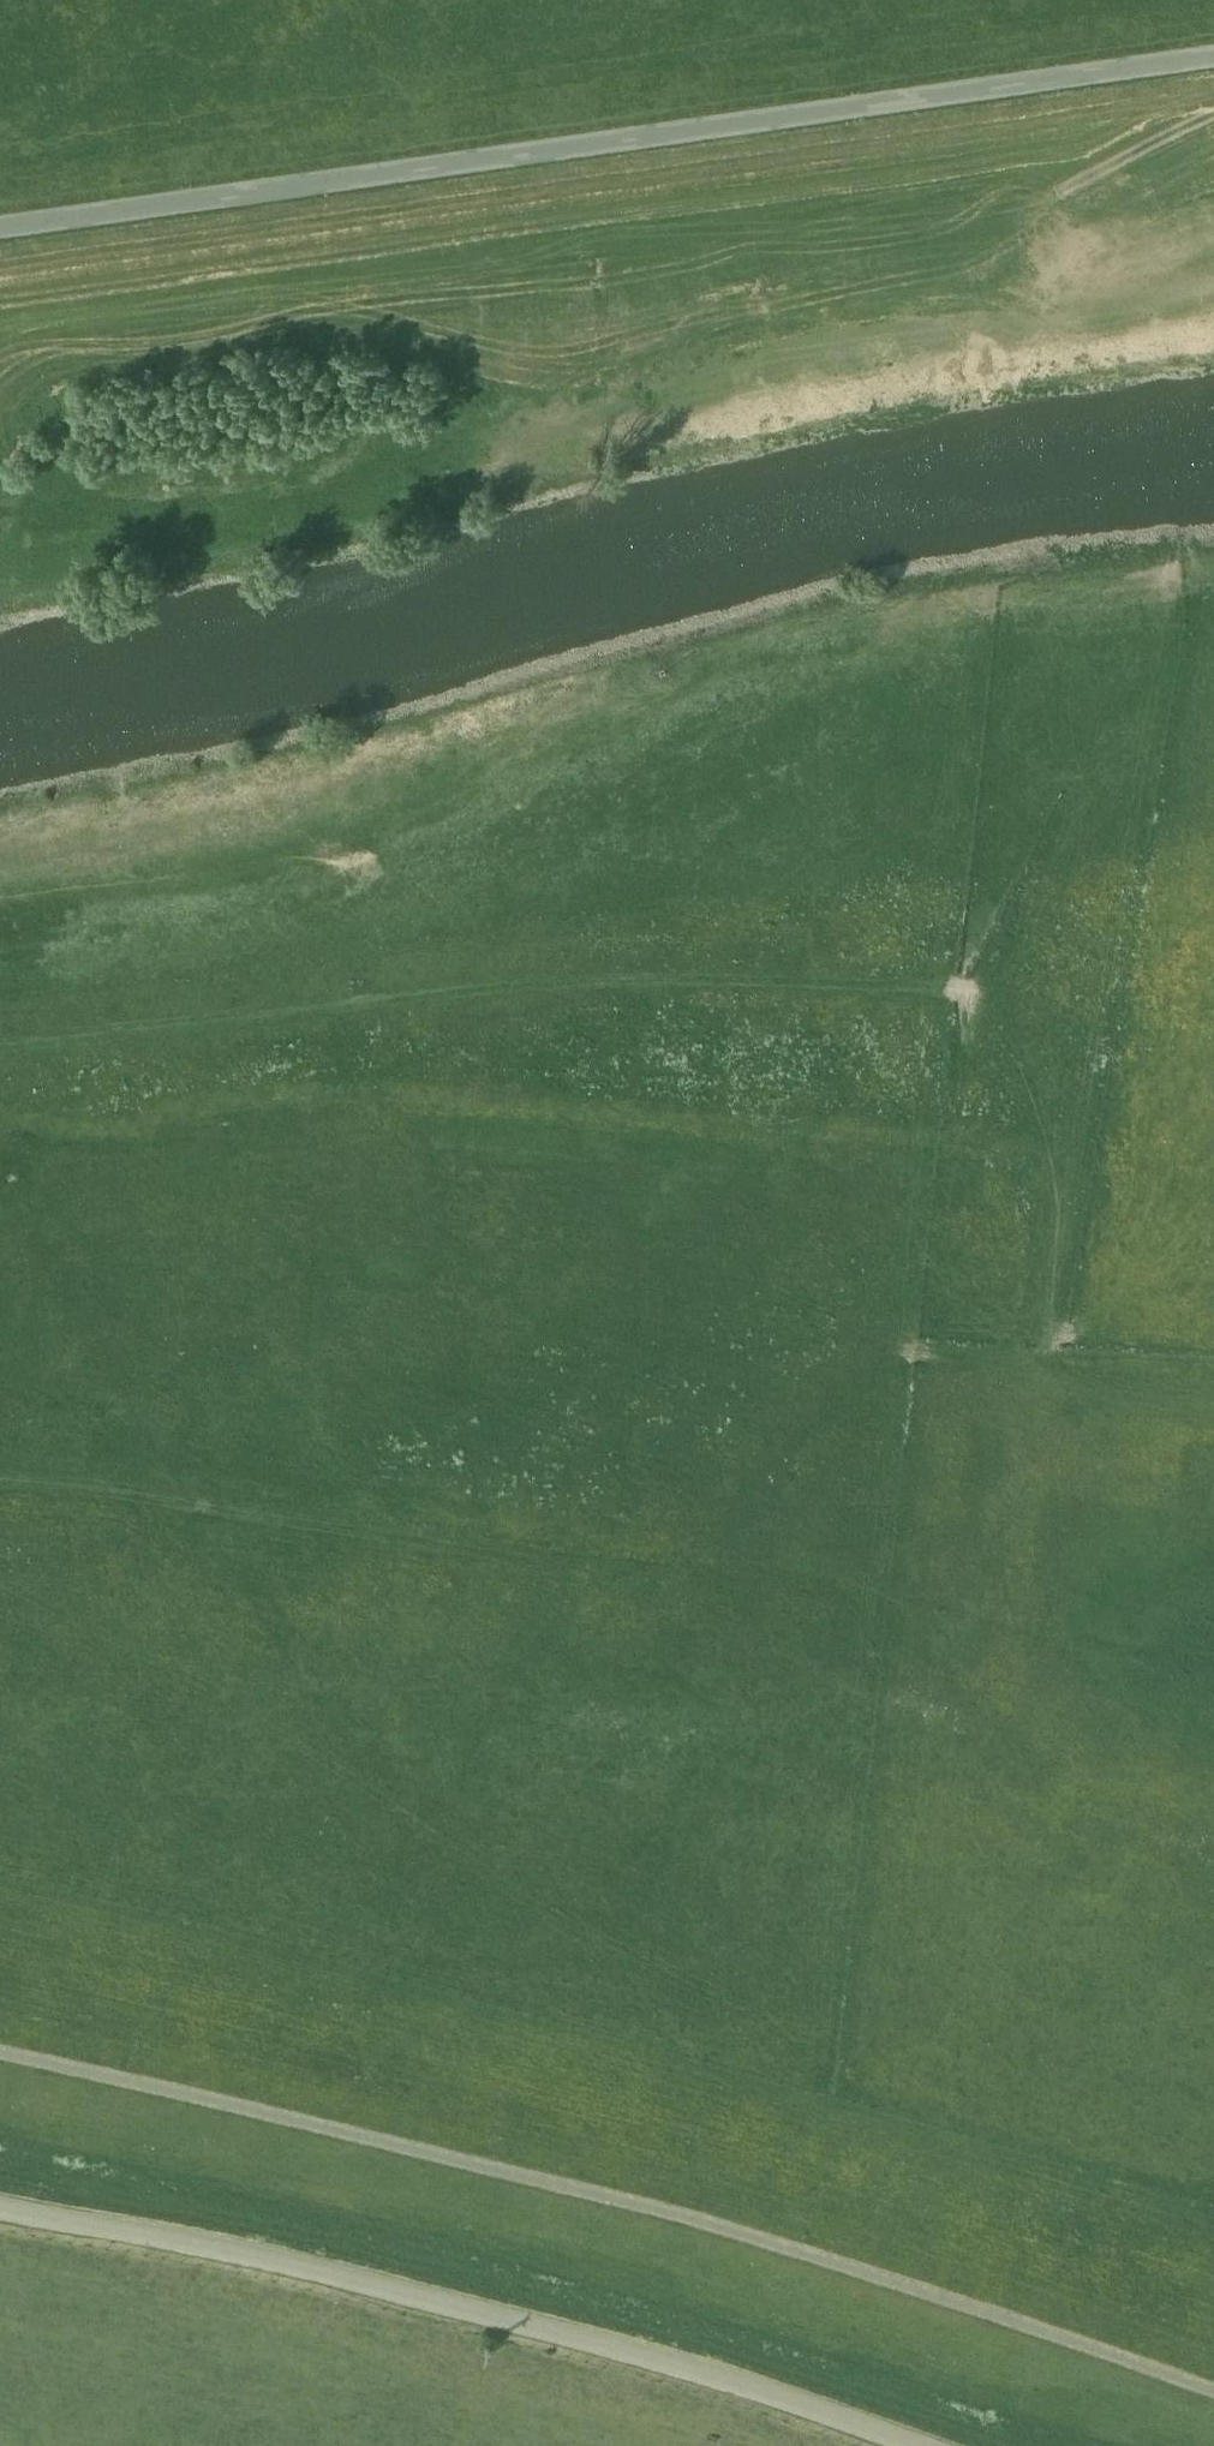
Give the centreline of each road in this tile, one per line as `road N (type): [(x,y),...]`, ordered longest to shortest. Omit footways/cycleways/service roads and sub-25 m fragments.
road 1 (unclassified): [(0,215),(1213,47)]
road 2 (unclassified): [(0,2207),(238,2252),(597,2337),(919,2445)]

